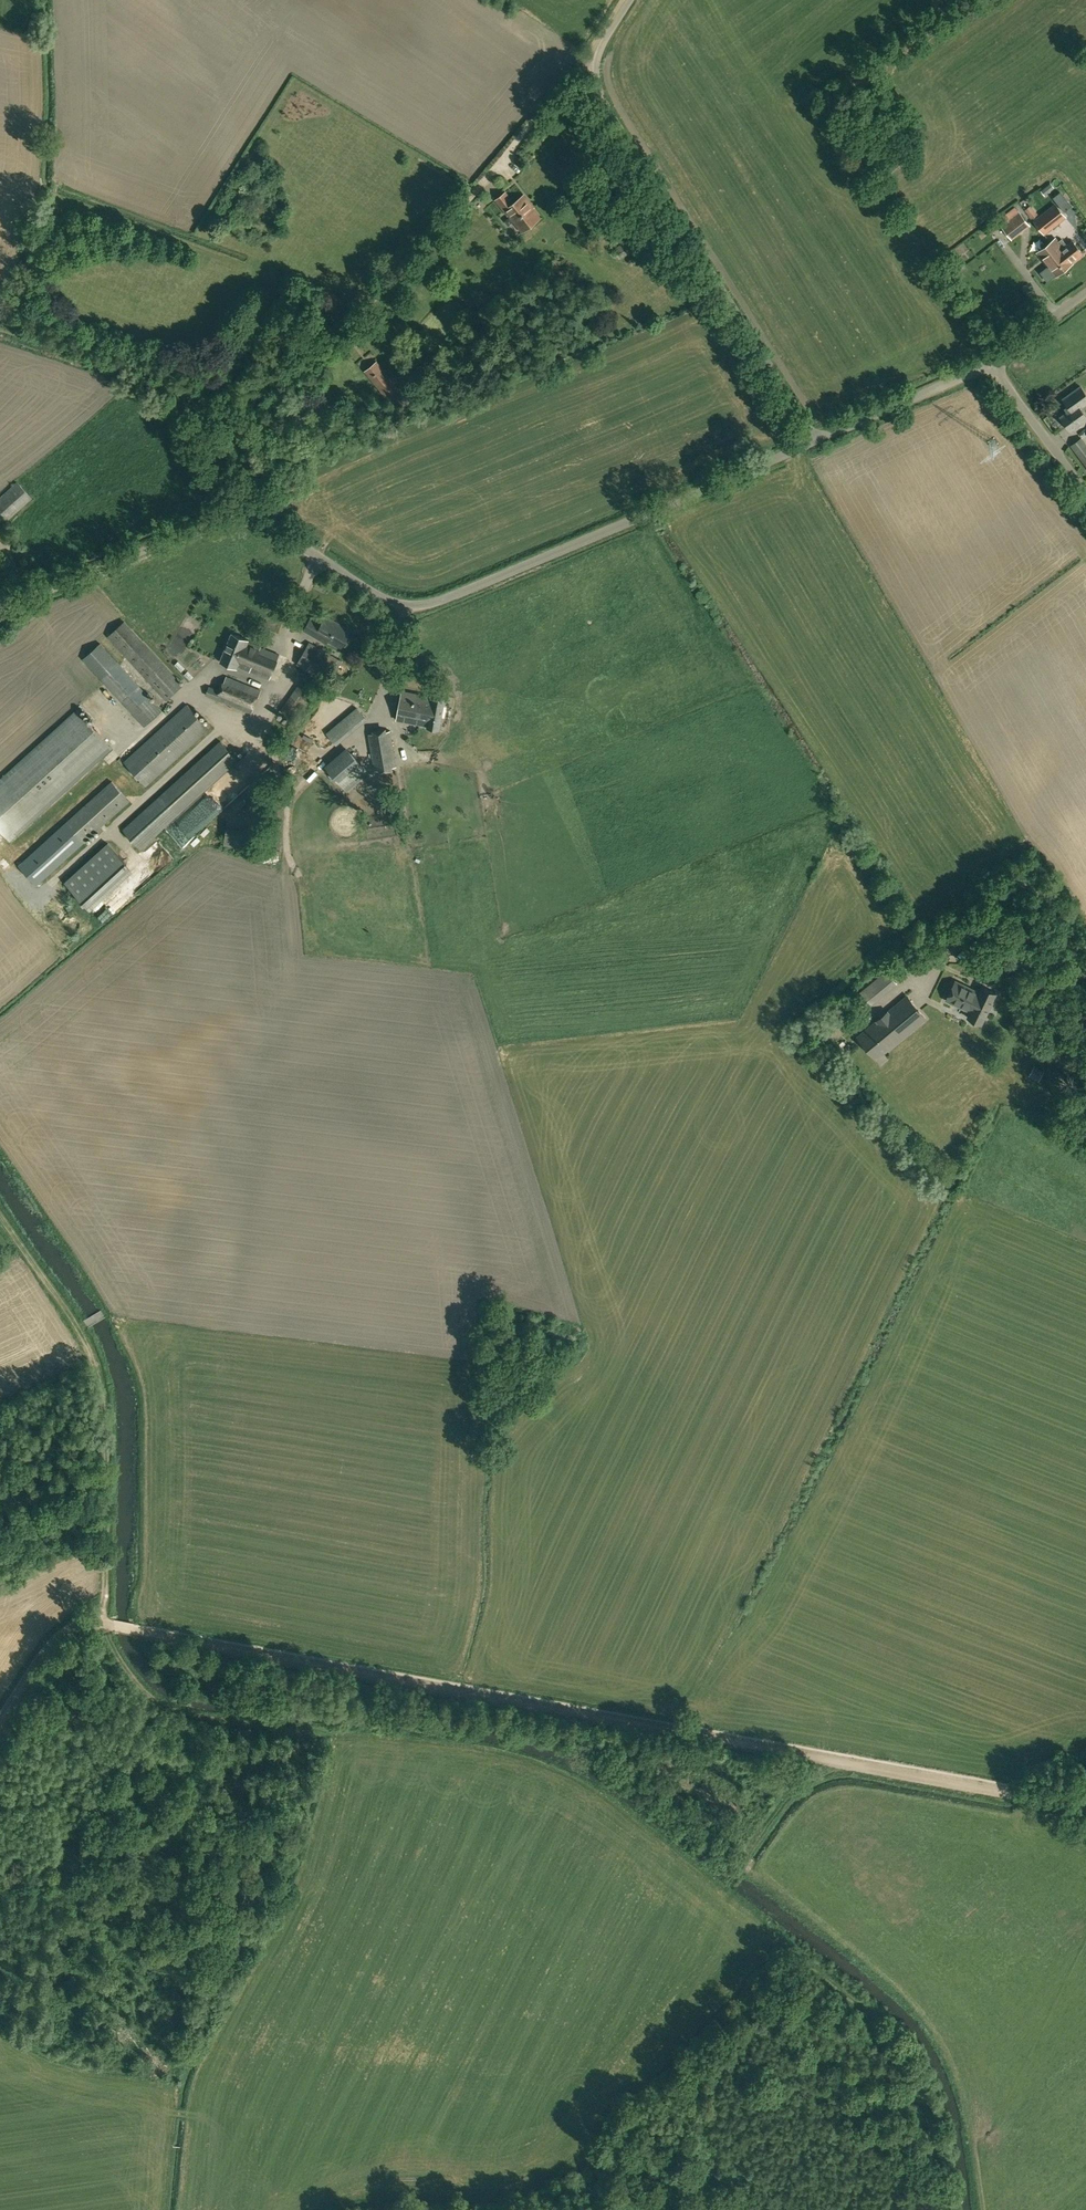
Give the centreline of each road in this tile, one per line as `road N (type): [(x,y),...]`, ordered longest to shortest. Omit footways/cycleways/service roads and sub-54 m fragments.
road 1 (track): [(1085,1806),(139,1630)]
road 2 (unclassified): [(0,610),(231,518),(270,525),(385,598),(424,604),(816,440)]
road 3 (track): [(598,65),(570,77),(408,274),(314,344),(273,386),(238,449),(227,519)]
road 4 (unclassified): [(816,440),(601,78),(603,43),(632,0)]
road 5 (track): [(0,1213),(101,1374),(105,1534)]
road 6 (unclassified): [(816,440),(991,362)]
road 7 (unclassified): [(1085,489),(991,362)]
road 8 (track): [(102,1622),(51,1646),(0,1726)]

